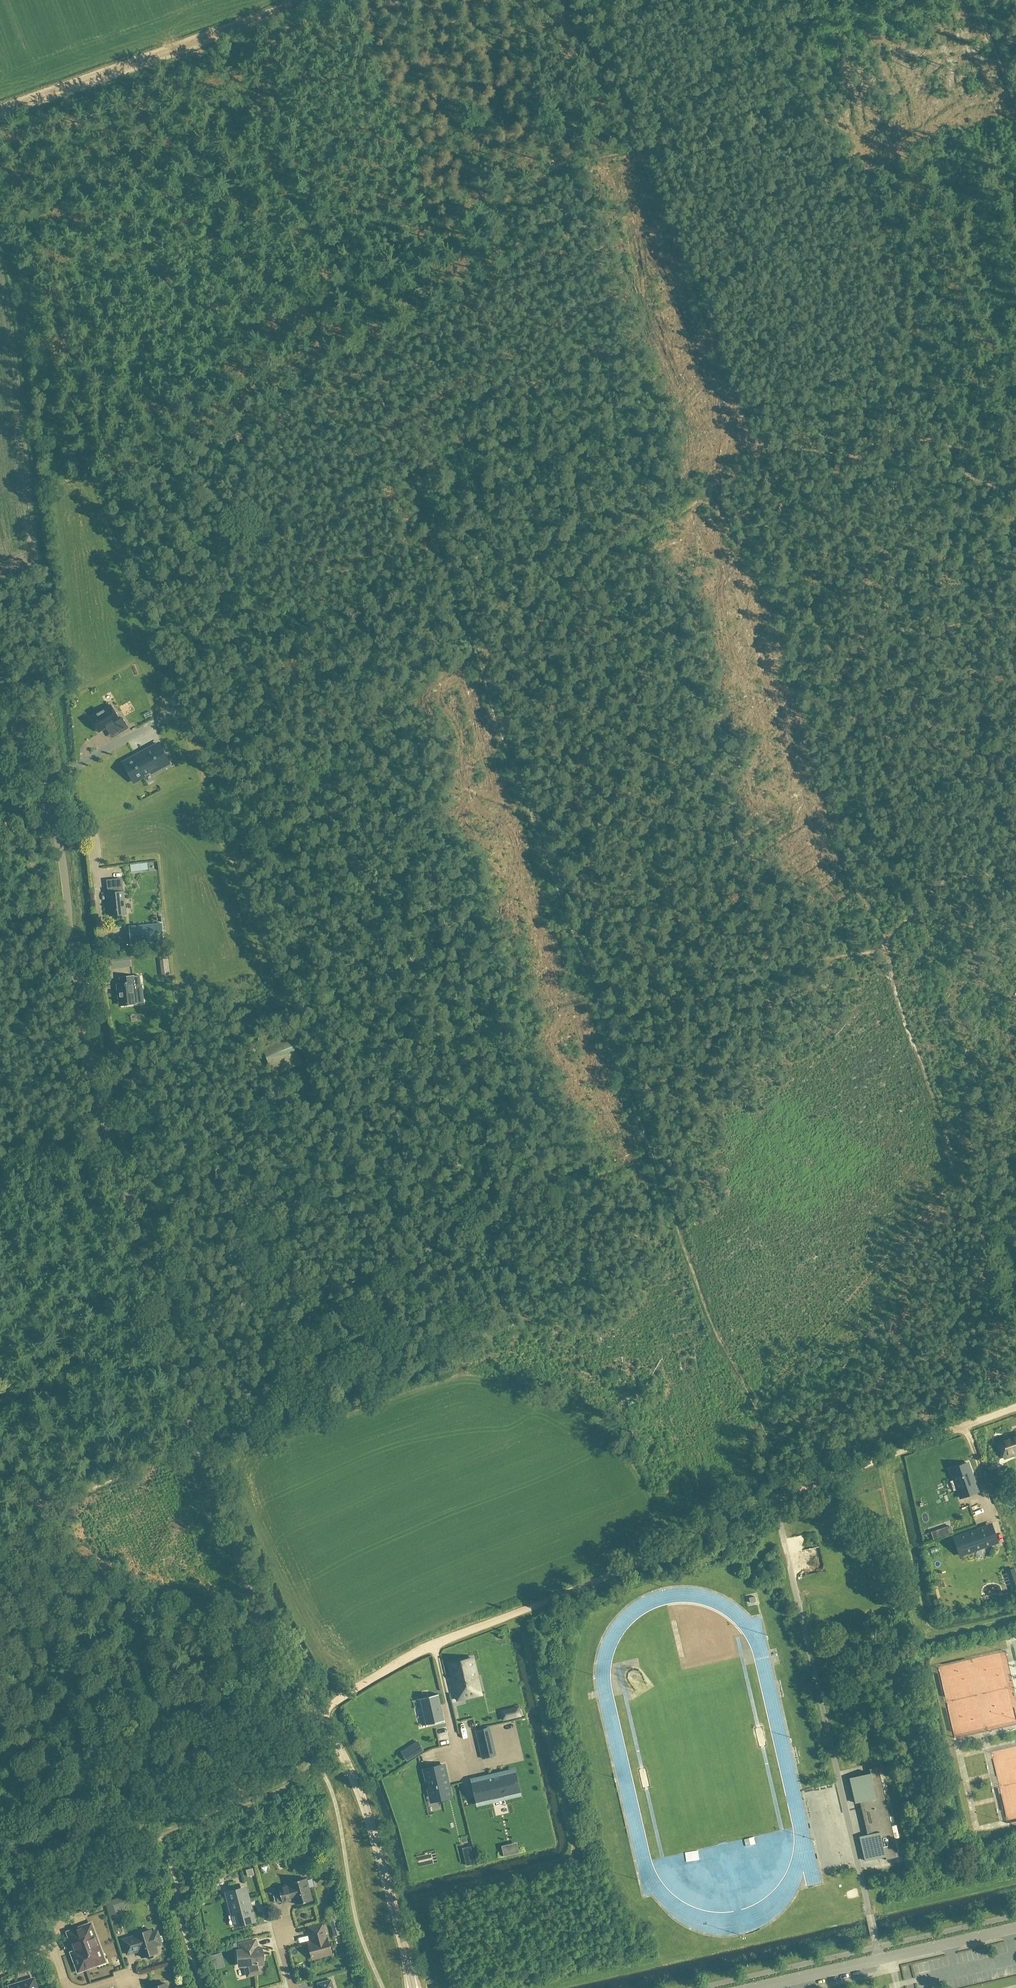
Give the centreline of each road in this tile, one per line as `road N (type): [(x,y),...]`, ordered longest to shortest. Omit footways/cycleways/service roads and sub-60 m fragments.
road 1 (track): [(0,1860),(319,1712),(435,1644),(1015,1407)]
road 2 (unclassified): [(295,1673),(258,1605),(173,1368),(93,1077),(62,860),(0,682)]
road 3 (residential): [(413,1987),(365,1809),(295,1673)]
road 4 (track): [(313,0),(0,110)]
road 5 (residential): [(435,1644),(464,1774)]
road 6 (residential): [(52,1944),(74,1898),(51,1833)]

